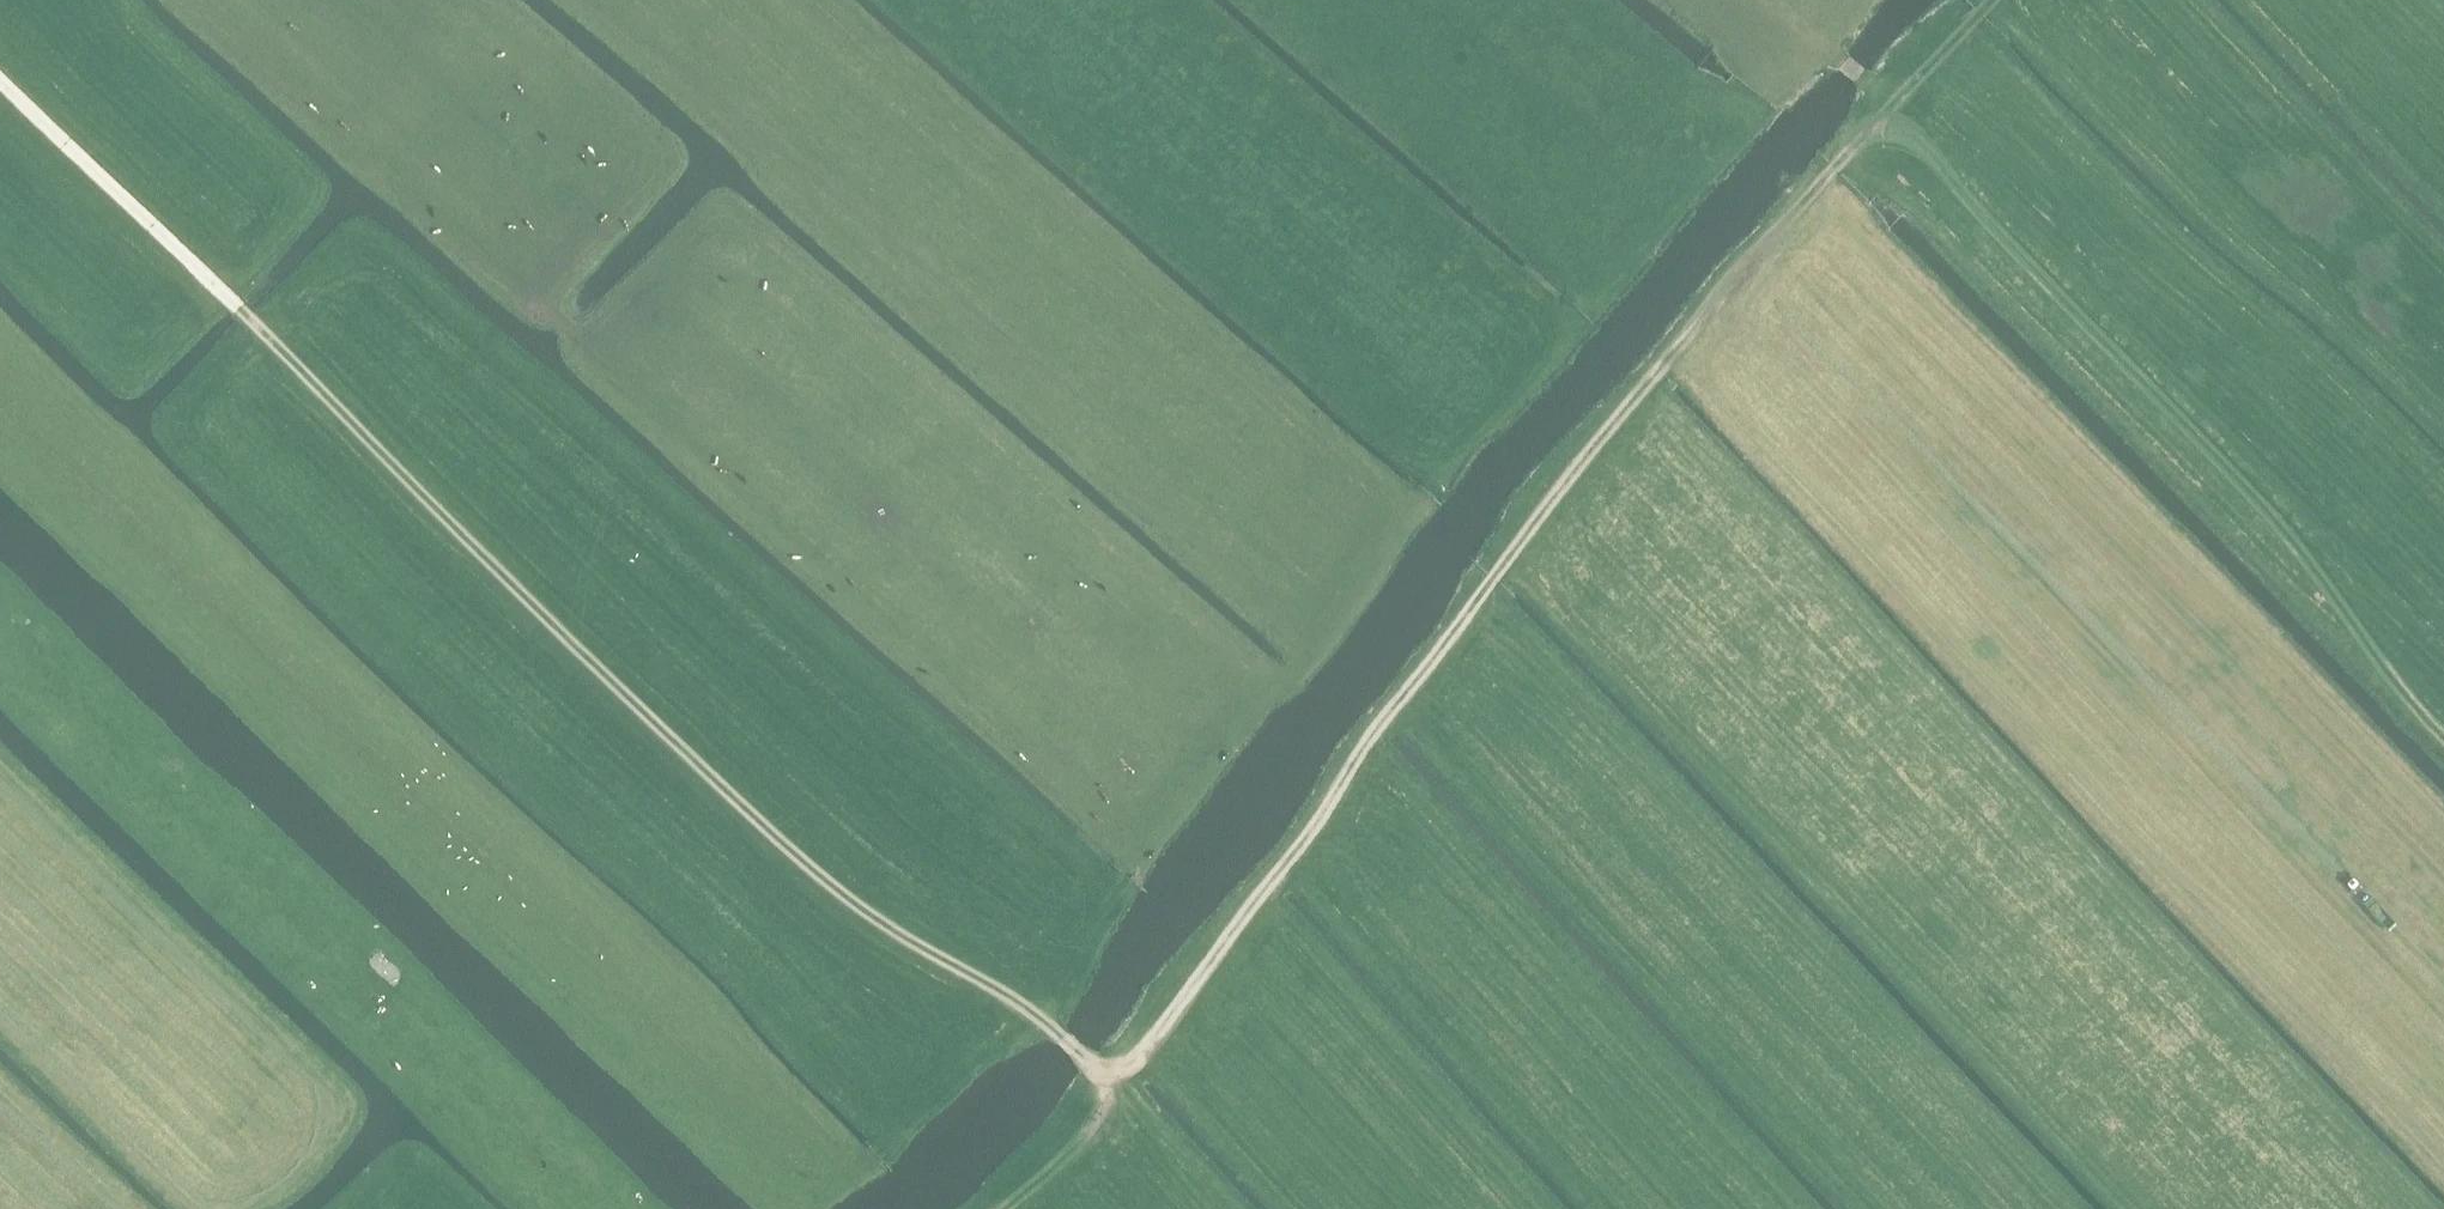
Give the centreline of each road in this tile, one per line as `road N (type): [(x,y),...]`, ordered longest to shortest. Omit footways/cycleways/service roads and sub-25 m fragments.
road 1 (track): [(1018,1208),(1053,1178),(1099,1116),(1105,1081),(1028,1010),(904,942),(780,840),(0,77)]
road 2 (track): [(1995,0),(1904,87),(1651,384),(1484,591),(1263,891),(1105,1081)]
road 3 (track): [(1864,81),(2443,705)]

